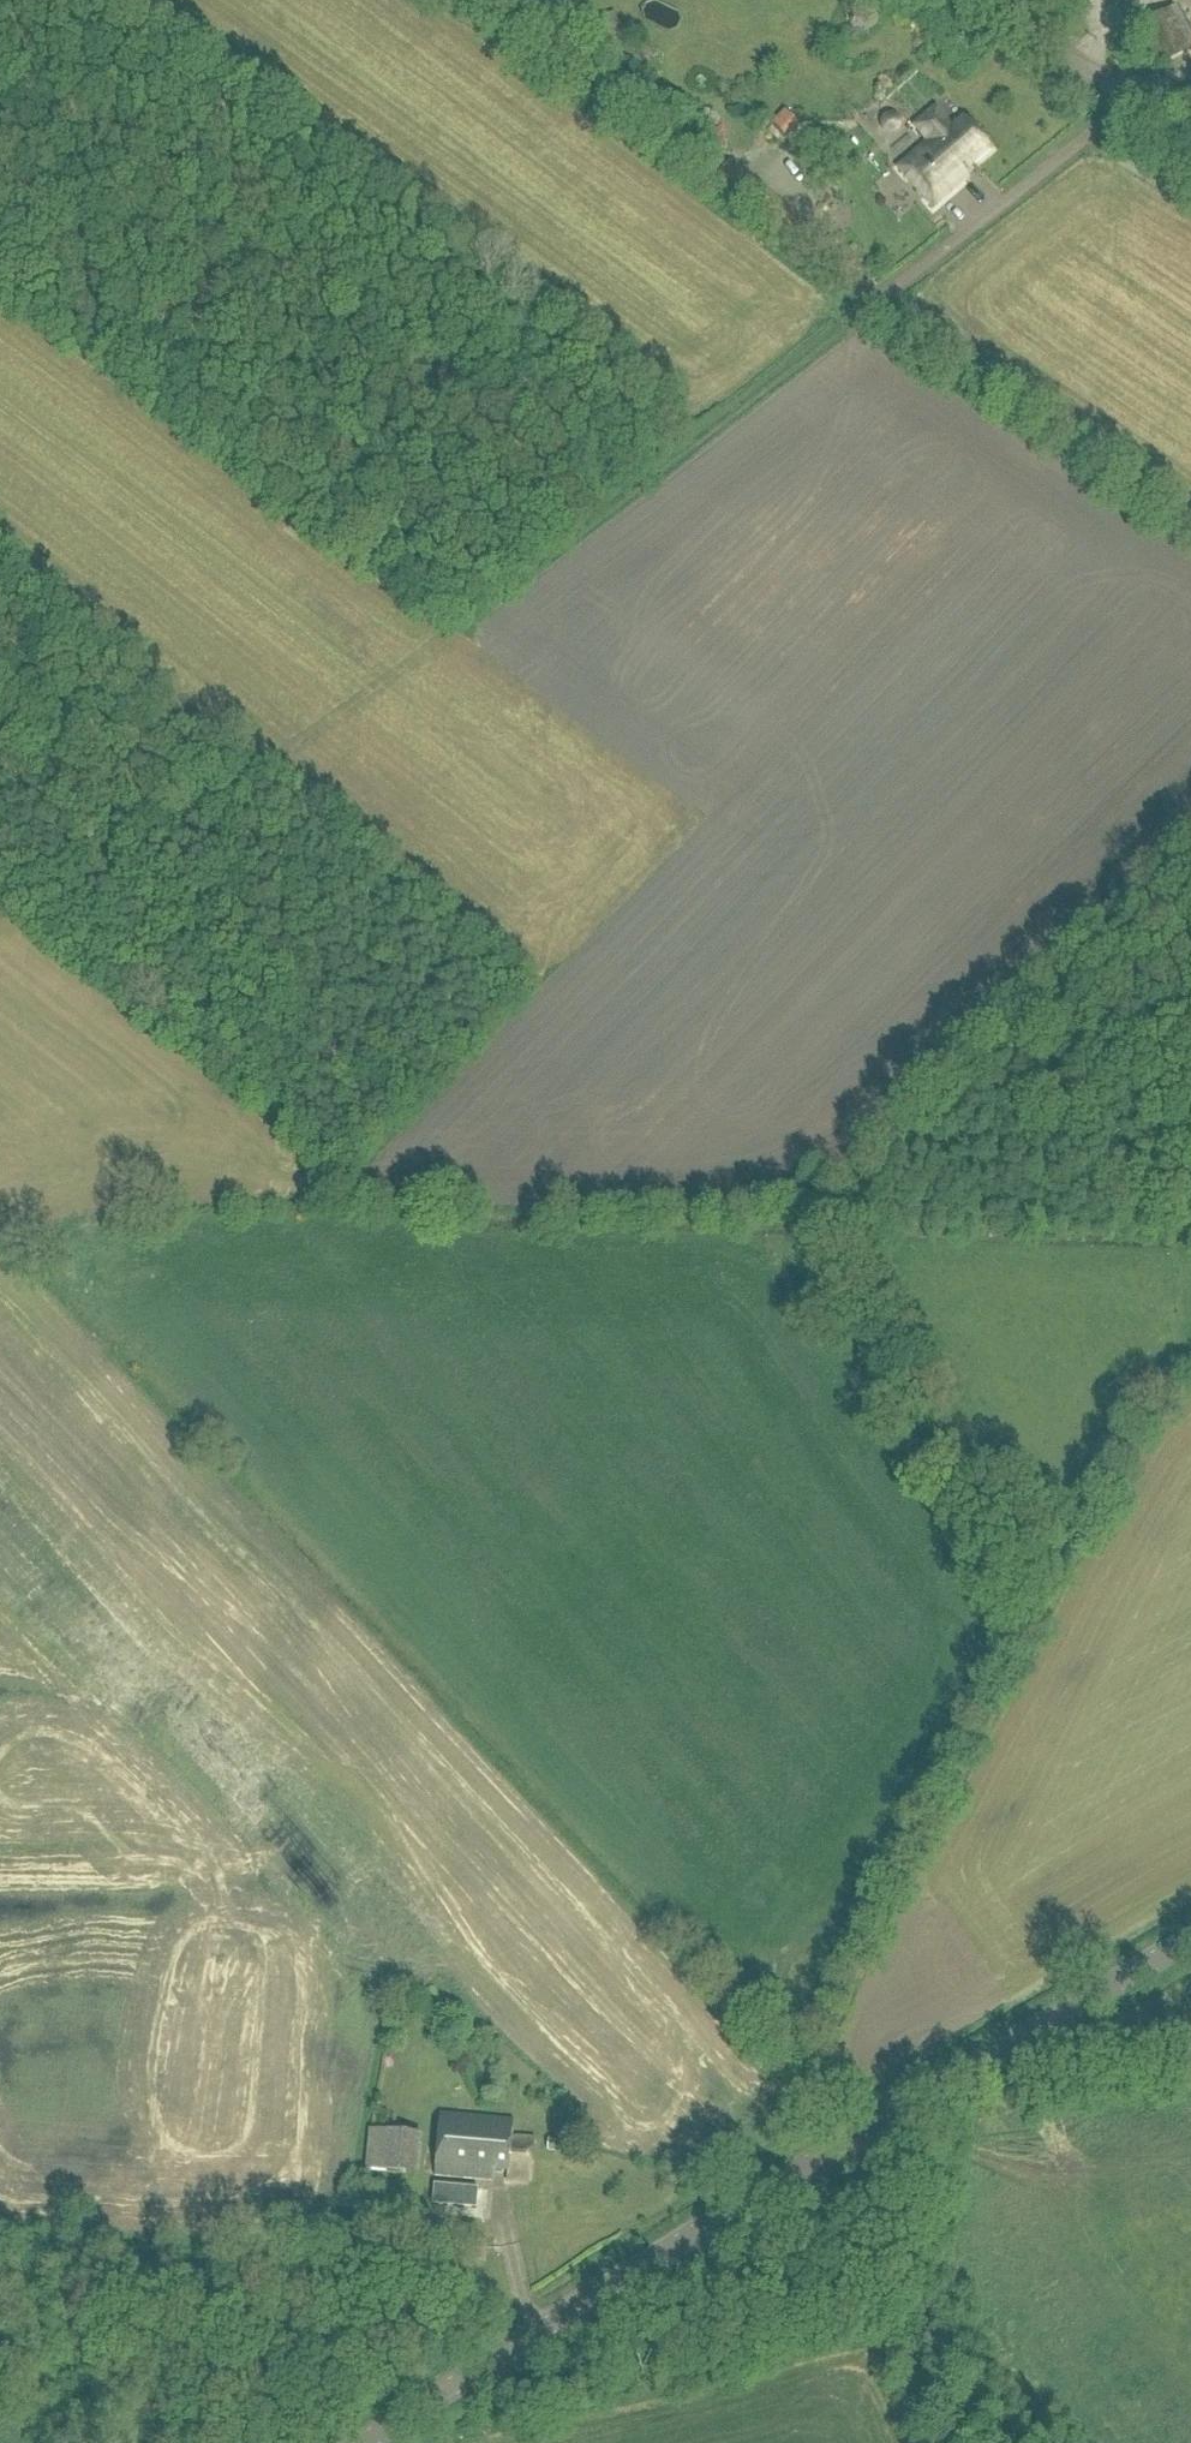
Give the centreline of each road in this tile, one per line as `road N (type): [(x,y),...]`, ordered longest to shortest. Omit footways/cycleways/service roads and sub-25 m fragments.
road 1 (tertiary): [(367,2442),(881,2122),(1190,1941)]
road 2 (track): [(0,2249),(519,2295)]
road 3 (track): [(876,298),(1085,142),(1133,91)]
road 4 (unclassified): [(1133,91),(1094,81),(990,0)]

